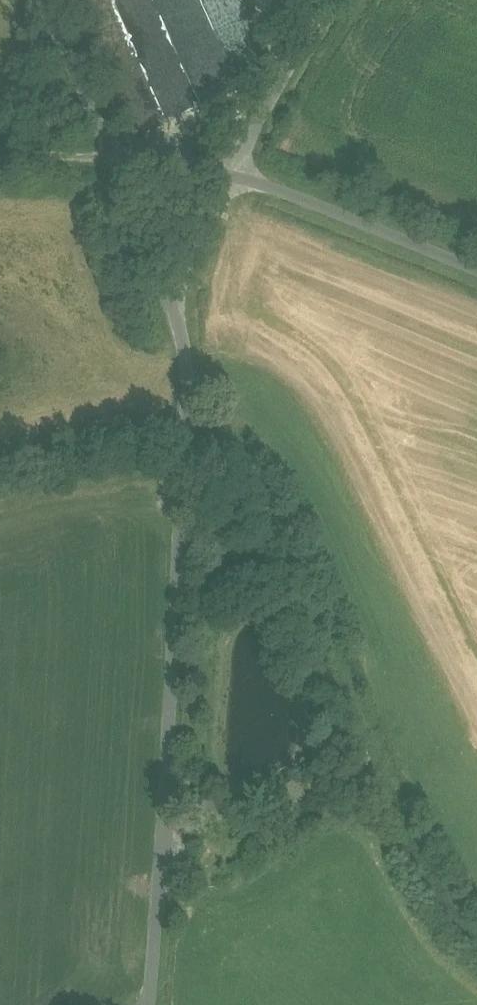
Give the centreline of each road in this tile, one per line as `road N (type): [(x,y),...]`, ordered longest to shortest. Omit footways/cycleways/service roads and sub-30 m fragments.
road 1 (unclassified): [(150,1004),(177,673),(185,409),(175,341),(150,257),(108,162)]
road 2 (unclassified): [(108,162),(193,171),(268,192),(476,277)]
road 3 (track): [(230,181),(317,0)]
road 4 (unclassified): [(108,162),(40,0)]

